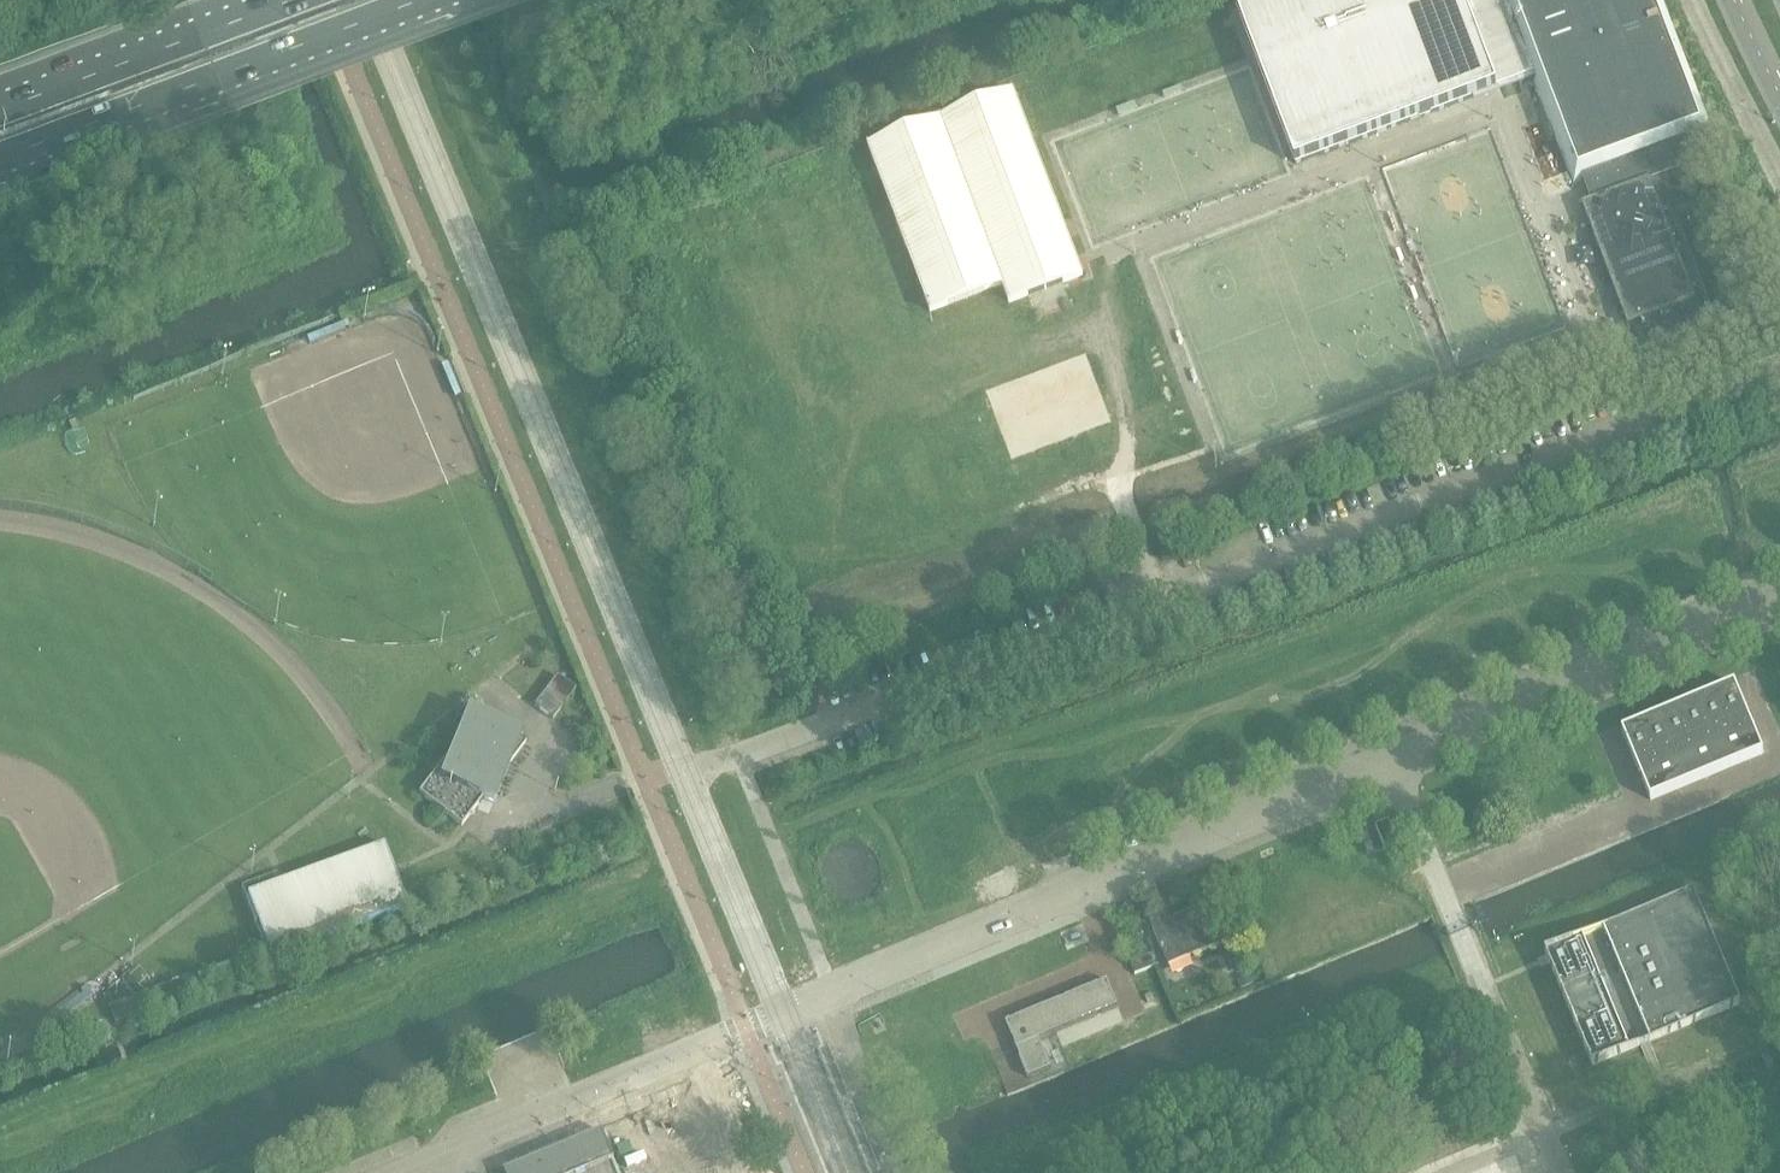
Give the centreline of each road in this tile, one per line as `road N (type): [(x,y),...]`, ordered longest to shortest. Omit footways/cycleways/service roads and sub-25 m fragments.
road 1 (unclassified): [(1779,377),(831,726),(682,772)]
road 2 (unclassified): [(835,997),(1779,599)]
road 3 (unclassified): [(835,997),(407,1172)]
road 4 (trunk): [(0,159),(422,0)]
road 5 (trunk): [(289,0),(0,110)]

